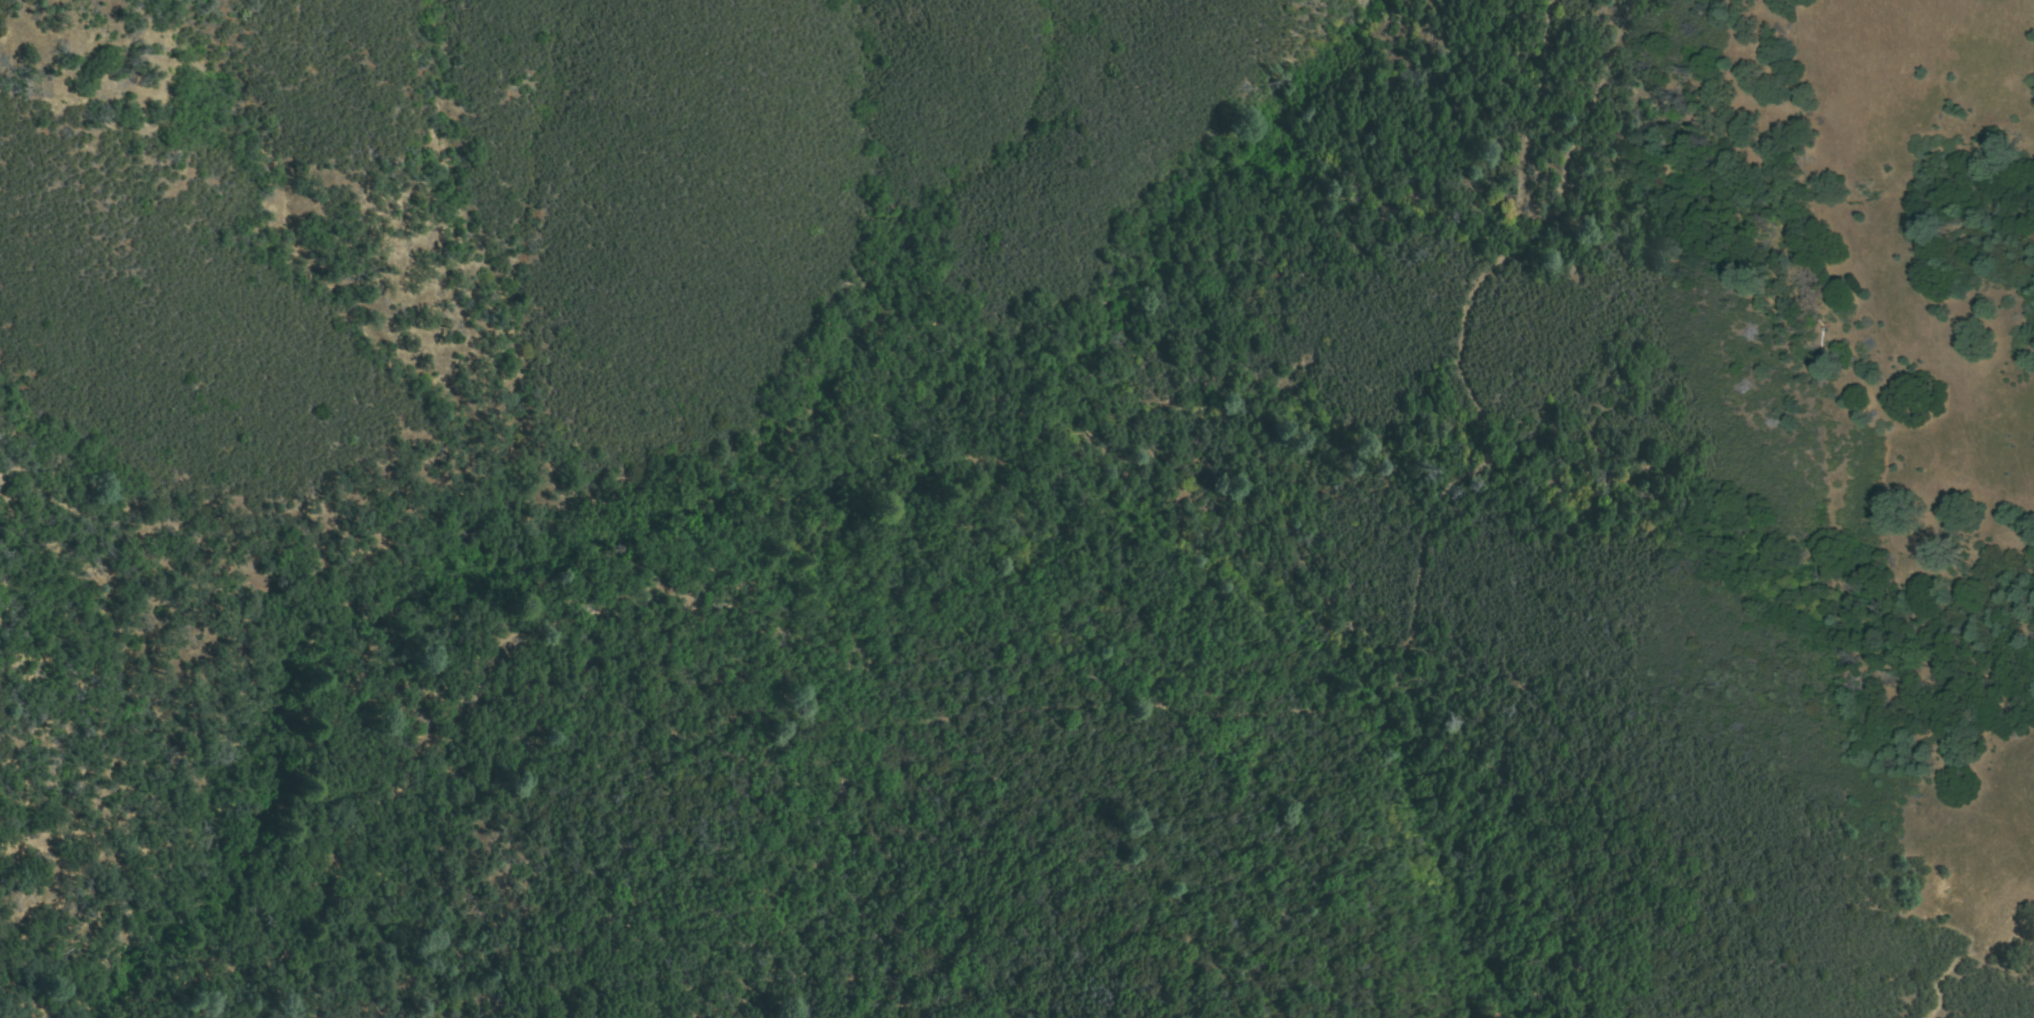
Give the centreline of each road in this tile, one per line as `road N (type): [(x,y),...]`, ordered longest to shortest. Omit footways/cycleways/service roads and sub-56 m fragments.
road 1 (track): [(690,639),(670,669),(676,723),(755,755),(775,755),(827,729),(1017,711),(1114,704),(1245,714),(1389,708),(1407,684),(1429,538),(1462,505),(1466,483),(1489,465),(1493,450),(1469,366),(1475,306),(1521,240),(1558,0)]

